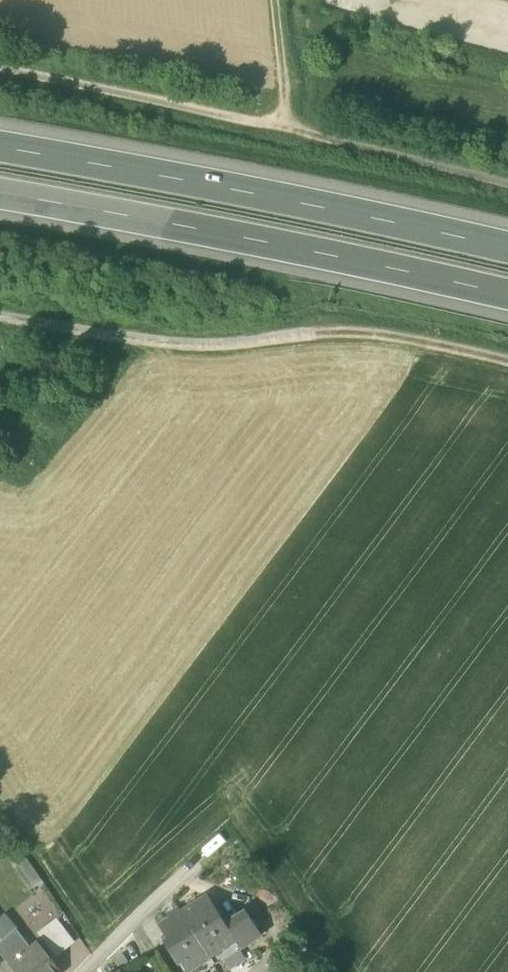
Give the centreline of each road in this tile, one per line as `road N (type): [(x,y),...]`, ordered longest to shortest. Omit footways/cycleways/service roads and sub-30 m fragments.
road 1 (motorway): [(507,251),(0,148)]
road 2 (motorway): [(0,195),(507,296)]
road 3 (track): [(507,367),(342,332),(173,345),(0,318)]
road 4 (track): [(0,67),(291,132)]
road 5 (track): [(291,132),(507,184)]
road 6 (residential): [(85,971),(192,870)]
road 7 (track): [(291,132),(276,0)]

